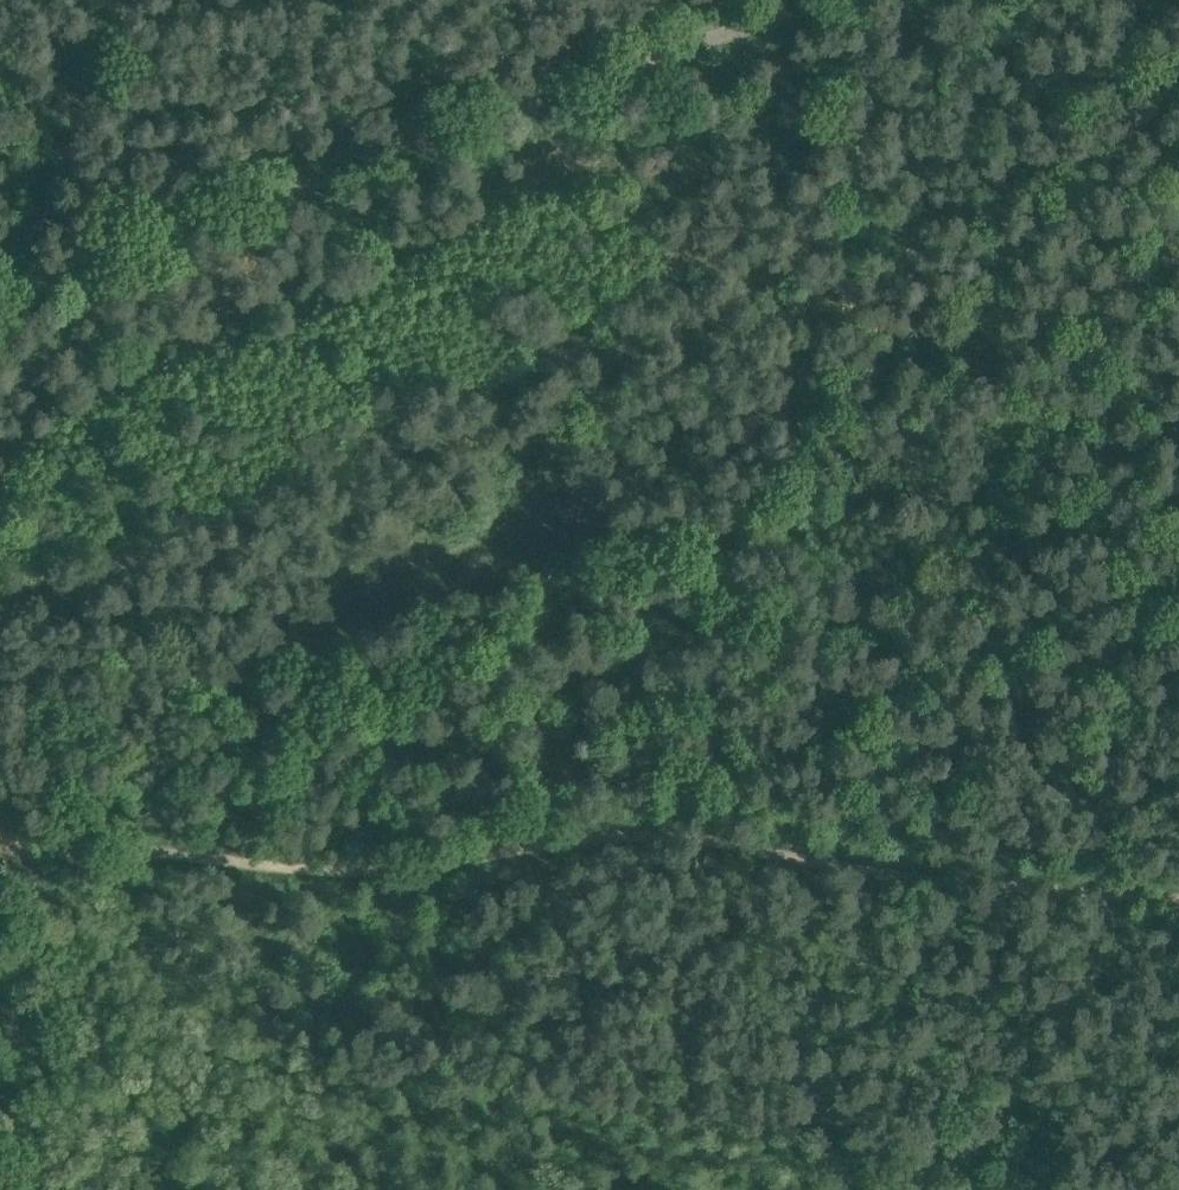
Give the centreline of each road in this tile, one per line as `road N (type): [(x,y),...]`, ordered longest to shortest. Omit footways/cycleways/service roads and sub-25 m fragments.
road 1 (track): [(0,851),(389,878),(668,835),(868,874),(1178,898)]
road 2 (track): [(0,287),(753,0)]
road 3 (track): [(628,0),(361,84),(8,224)]
road 4 (track): [(8,224),(105,0)]

